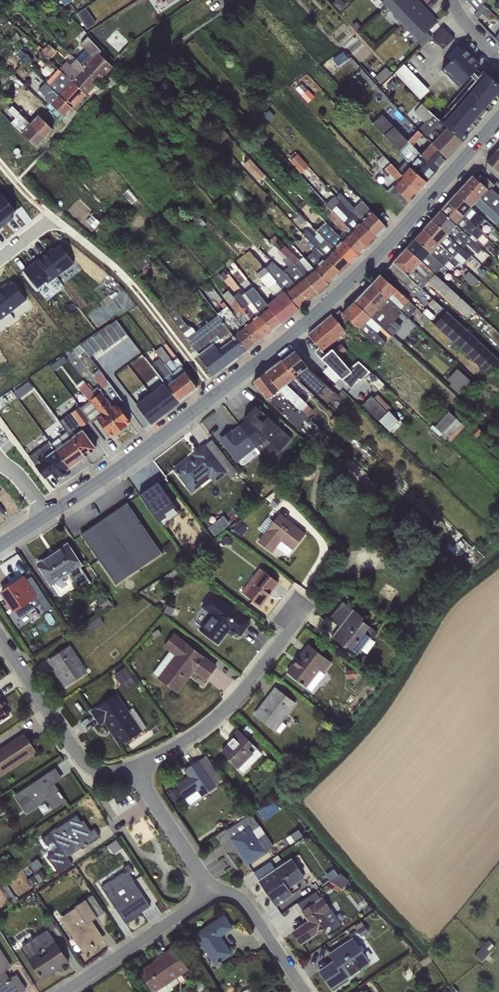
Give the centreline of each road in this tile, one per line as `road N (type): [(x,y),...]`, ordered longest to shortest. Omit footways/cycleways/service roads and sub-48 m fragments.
road 1 (secondary): [(45,516),(305,323),(381,253),(470,152)]
road 2 (residential): [(131,775),(203,730),(302,608)]
road 3 (residential): [(0,640),(80,758),(106,774),(131,775)]
road 4 (residential): [(211,889),(66,991)]
road 5 (residential): [(211,889),(238,896),(301,991)]
road 6 (residential): [(131,775),(211,889)]

